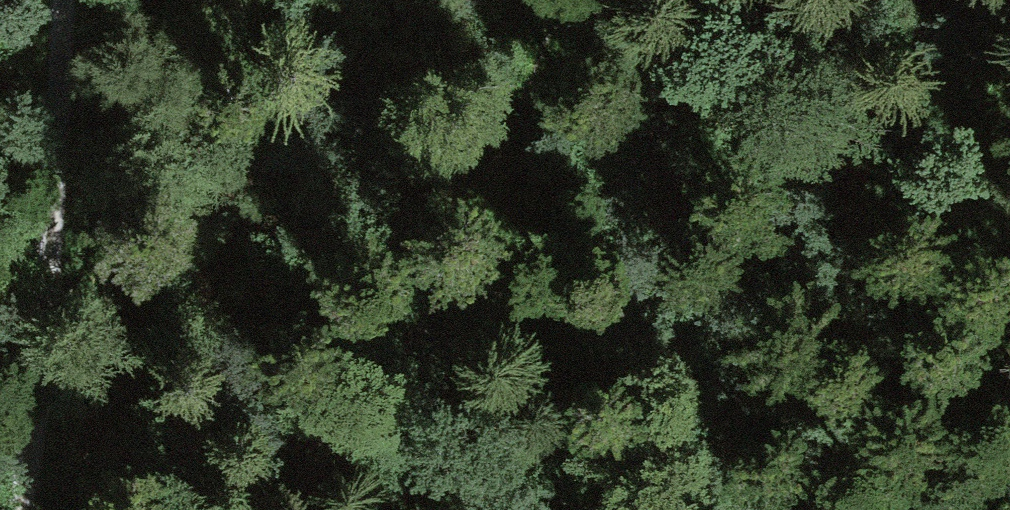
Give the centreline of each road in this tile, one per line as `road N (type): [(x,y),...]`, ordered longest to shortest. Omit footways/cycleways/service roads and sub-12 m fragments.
road 1 (track): [(289,509),(433,299),(478,216),(563,0)]
road 2 (track): [(17,509),(57,0)]
road 3 (track): [(478,216),(529,300),(596,509)]

